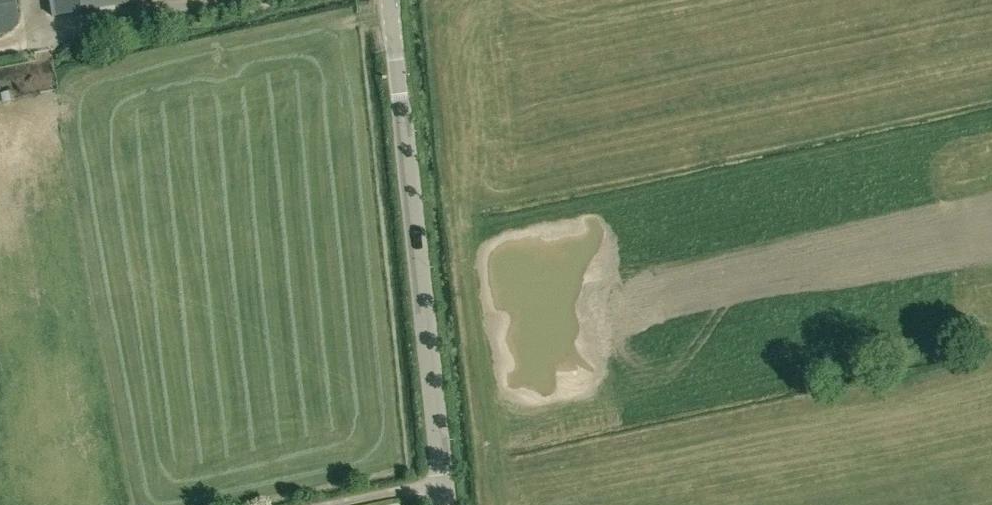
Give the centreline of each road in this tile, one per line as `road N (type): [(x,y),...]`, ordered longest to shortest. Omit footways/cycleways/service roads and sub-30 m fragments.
road 1 (tertiary): [(447,504),(389,0)]

